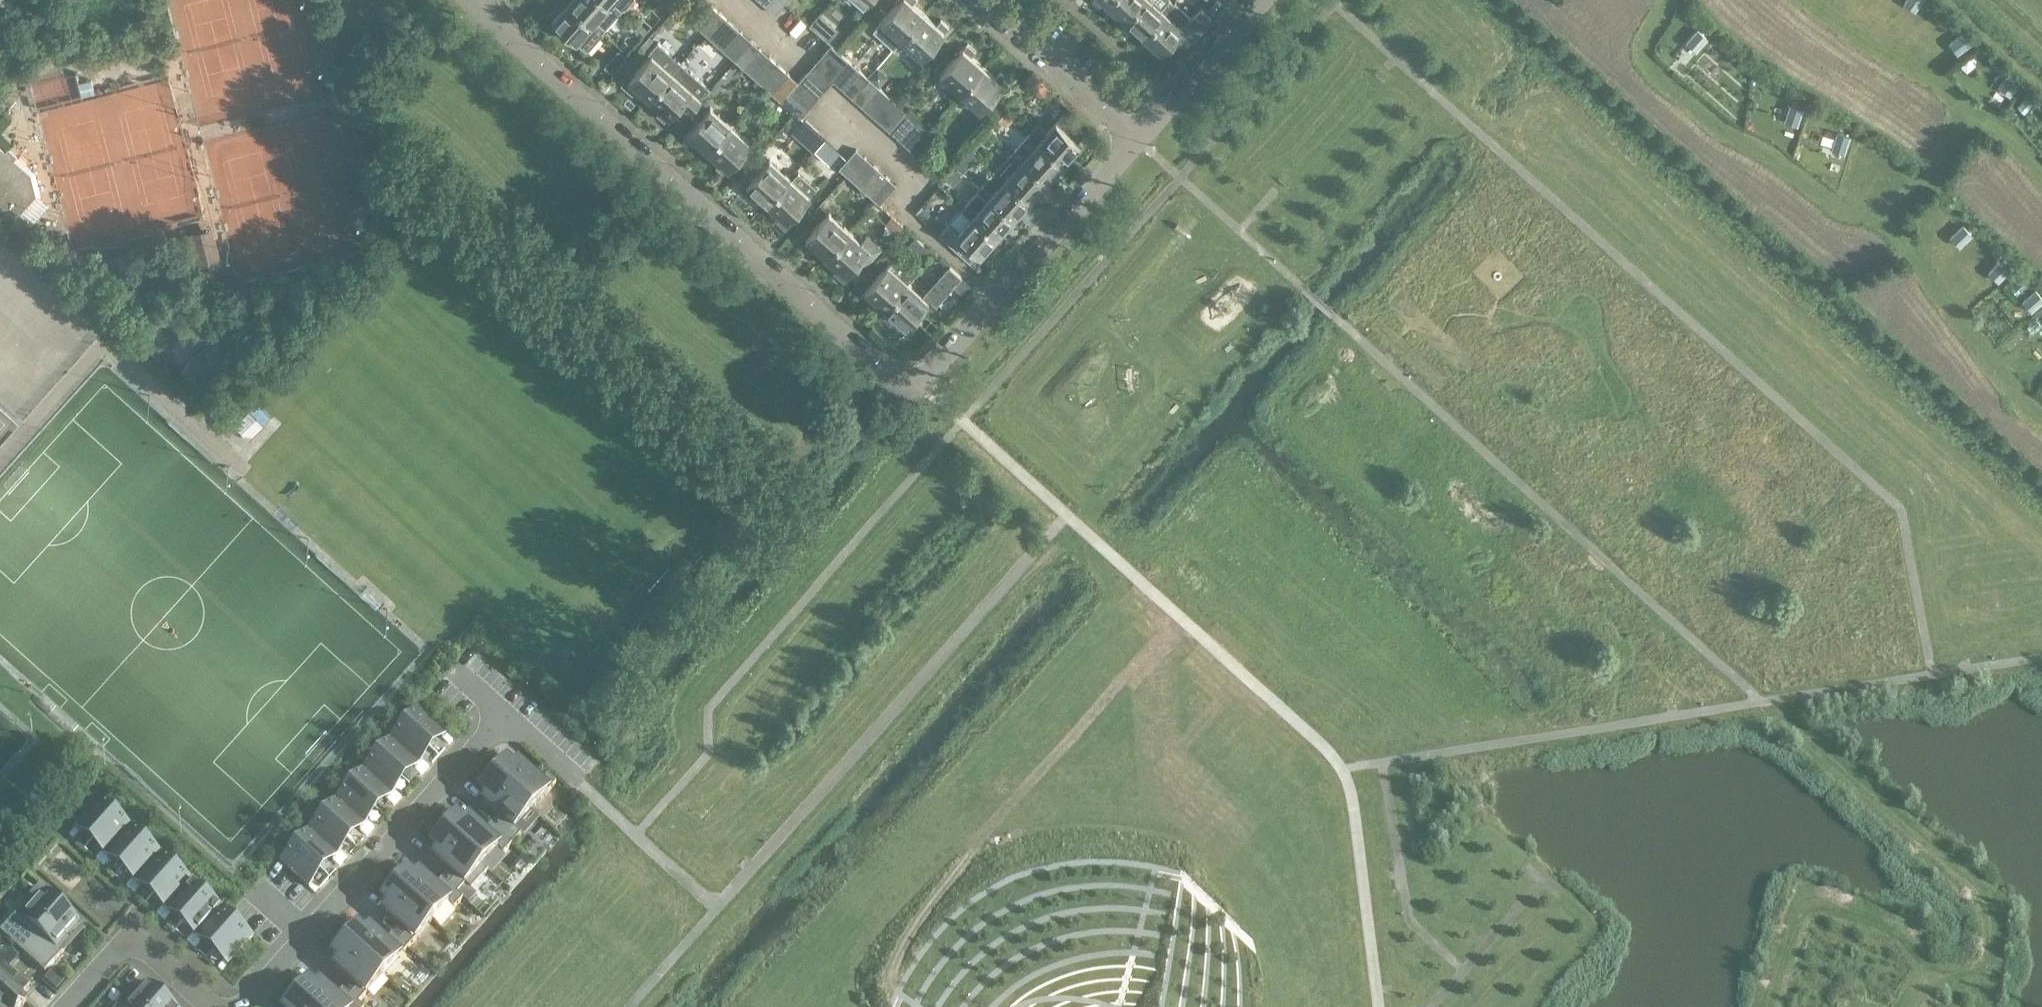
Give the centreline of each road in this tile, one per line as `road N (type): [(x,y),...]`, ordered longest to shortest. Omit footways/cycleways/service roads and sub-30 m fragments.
road 1 (residential): [(936,356),(900,373),(876,365),(474,3)]
road 2 (track): [(1809,0),(1845,30),(1947,88),(1959,118),(1931,176),(1878,217),(2017,397),(2041,416)]
road 3 (residential): [(502,715),(245,1006)]
road 4 (track): [(1878,217),(1844,207),(1783,161),(1734,141),(1639,58),(1665,0)]
road 5 (residential): [(994,291),(903,208),(923,184),(833,102)]
road 6 (residential): [(61,1006),(128,932),(211,1006)]
road 7 (residential): [(994,291),(1133,134)]
road 8 (residential): [(1133,134),(985,0)]
road 9 (residential): [(1133,134),(1247,6)]

